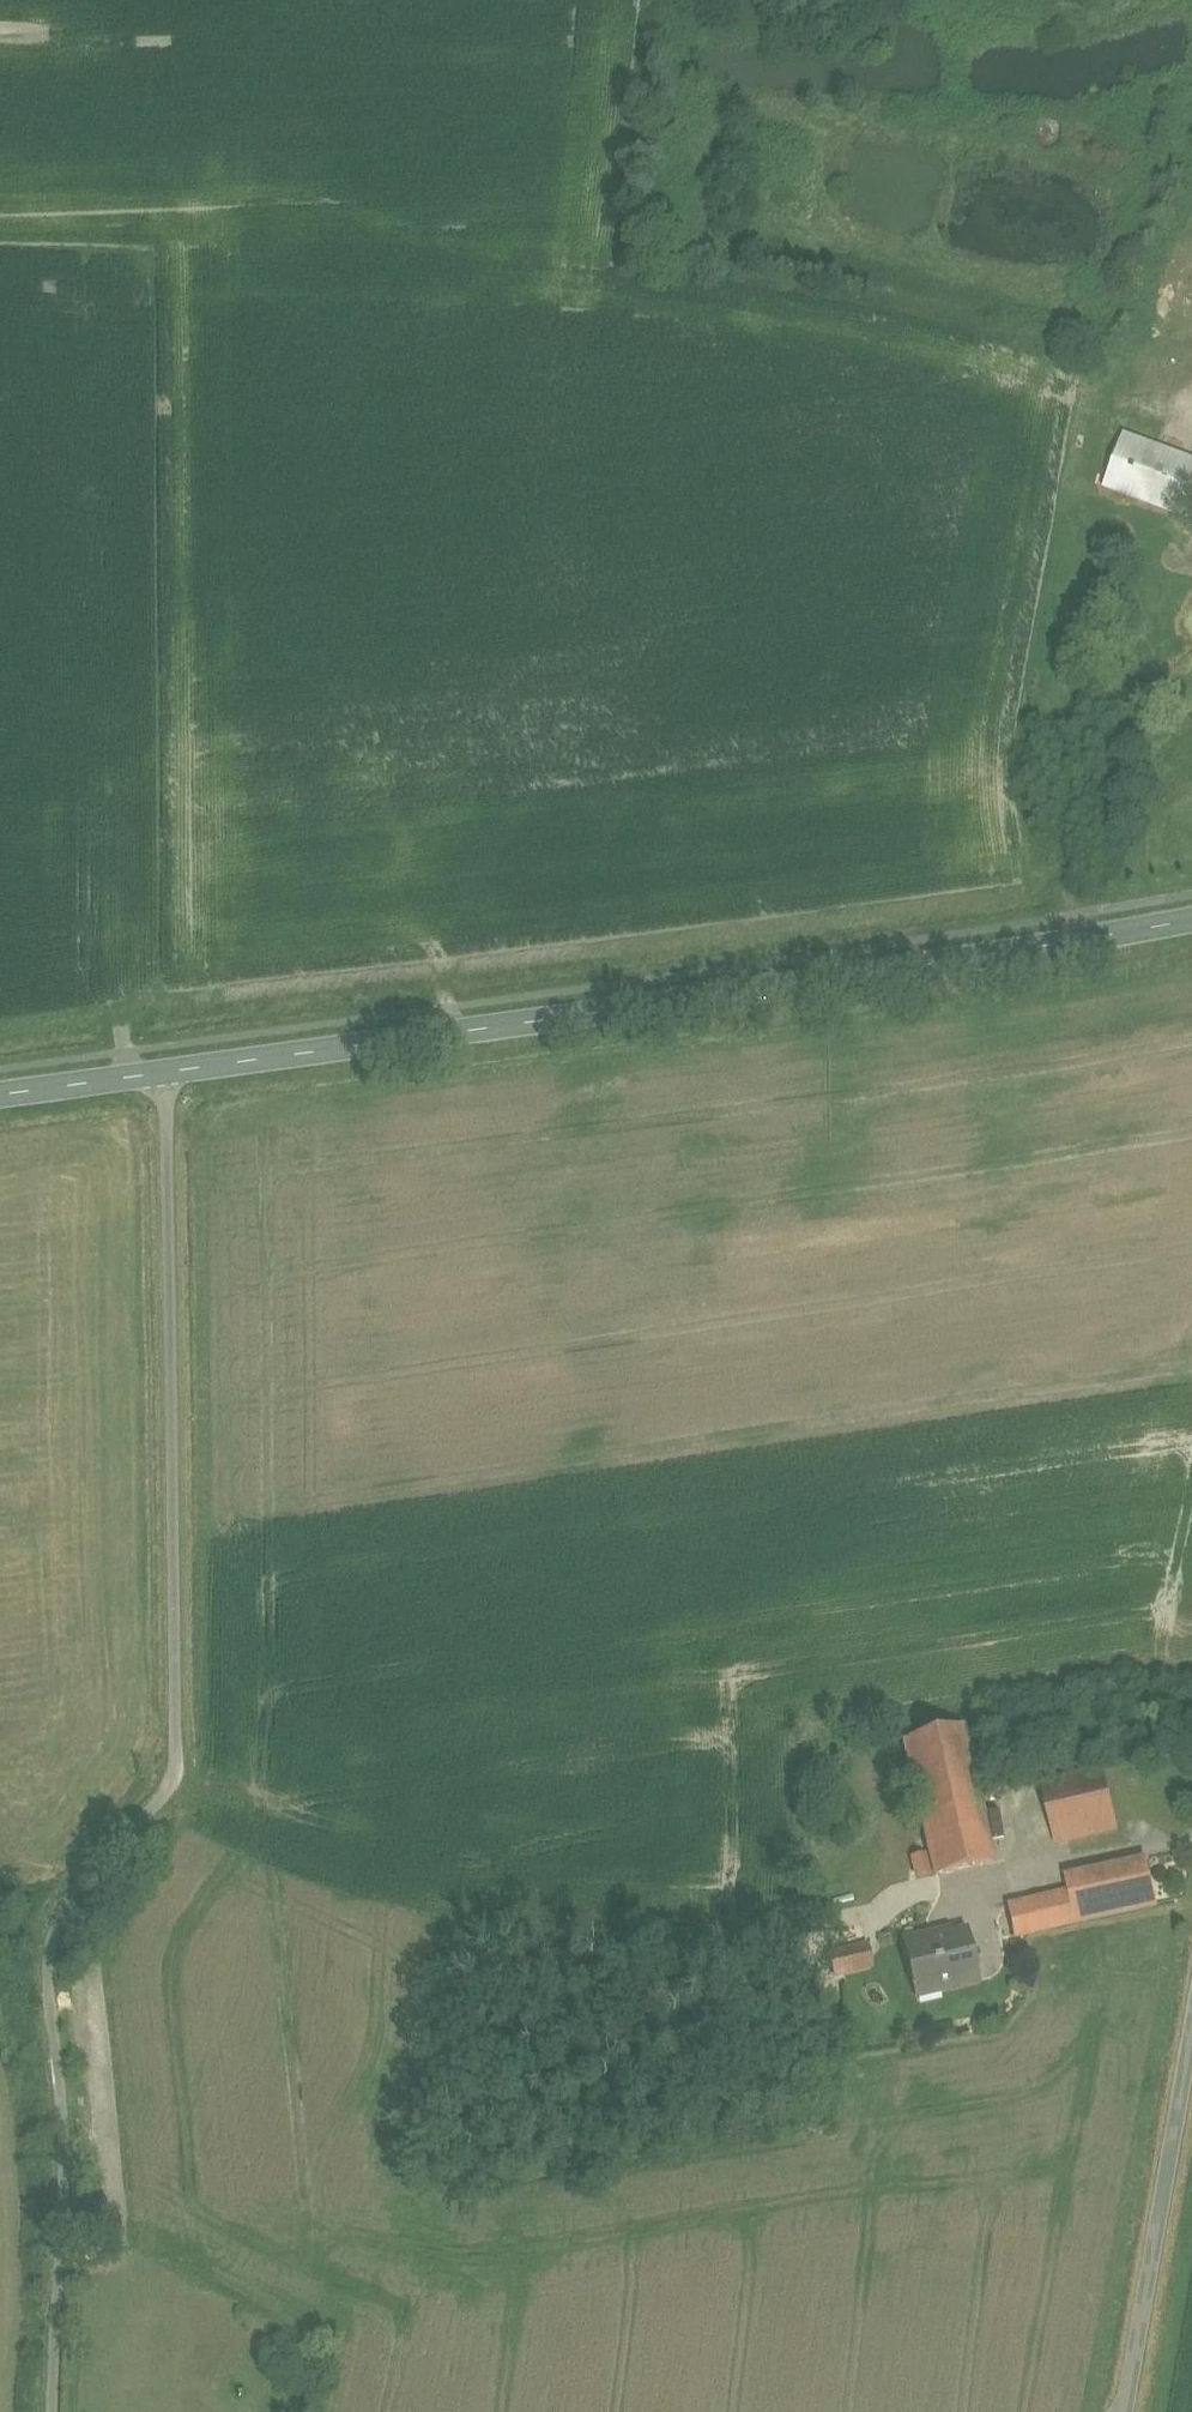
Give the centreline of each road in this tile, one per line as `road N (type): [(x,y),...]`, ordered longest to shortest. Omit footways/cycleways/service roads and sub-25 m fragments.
road 1 (unclassified): [(158,1079),(171,1751),(157,1799),(58,1909),(45,1946),(61,2157),(45,2411)]
road 2 (tertiary): [(158,1079),(778,996),(1191,926)]
road 3 (unclassified): [(1118,2411),(1191,2030)]
road 4 (tertiary): [(0,1101),(158,1079)]

